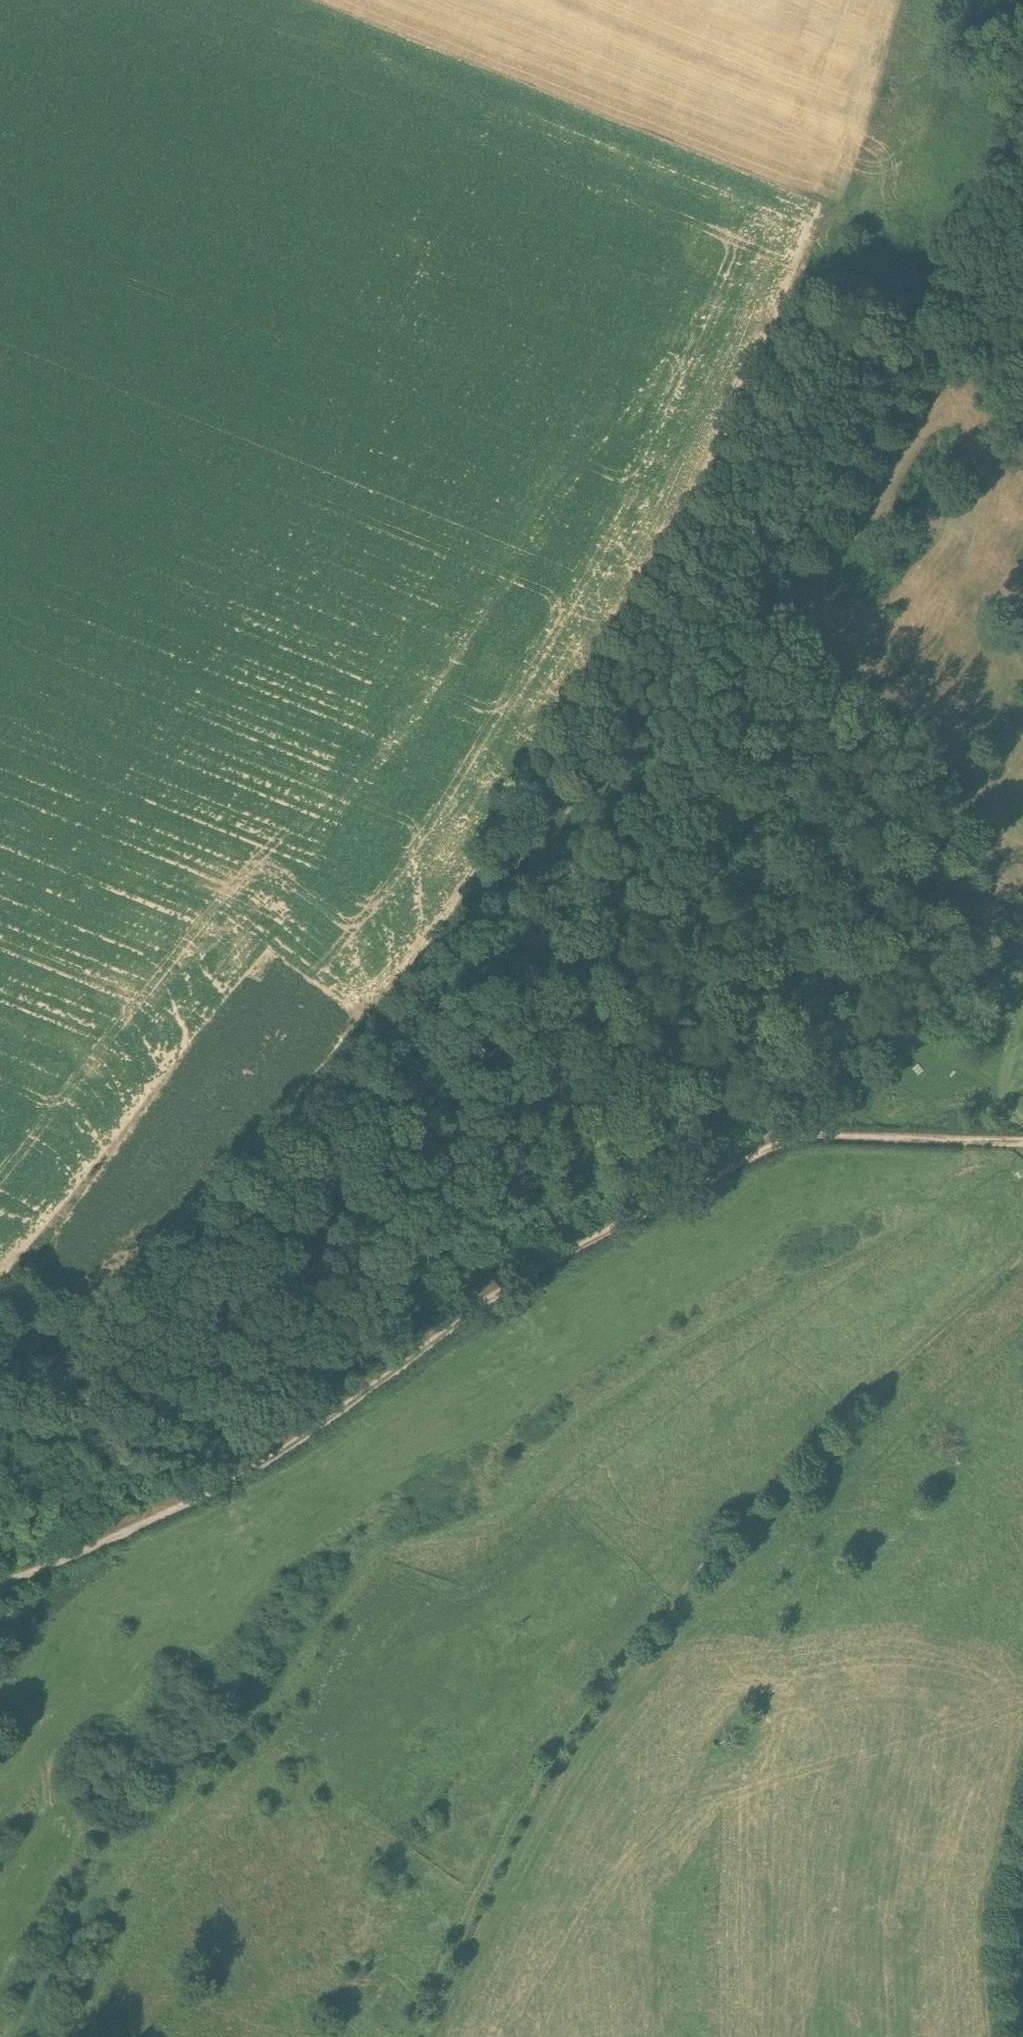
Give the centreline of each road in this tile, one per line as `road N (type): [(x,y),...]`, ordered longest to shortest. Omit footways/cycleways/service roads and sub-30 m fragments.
road 1 (track): [(0,1583),(233,1481),(534,1272),(773,1145),(817,1135),(1022,1141)]

